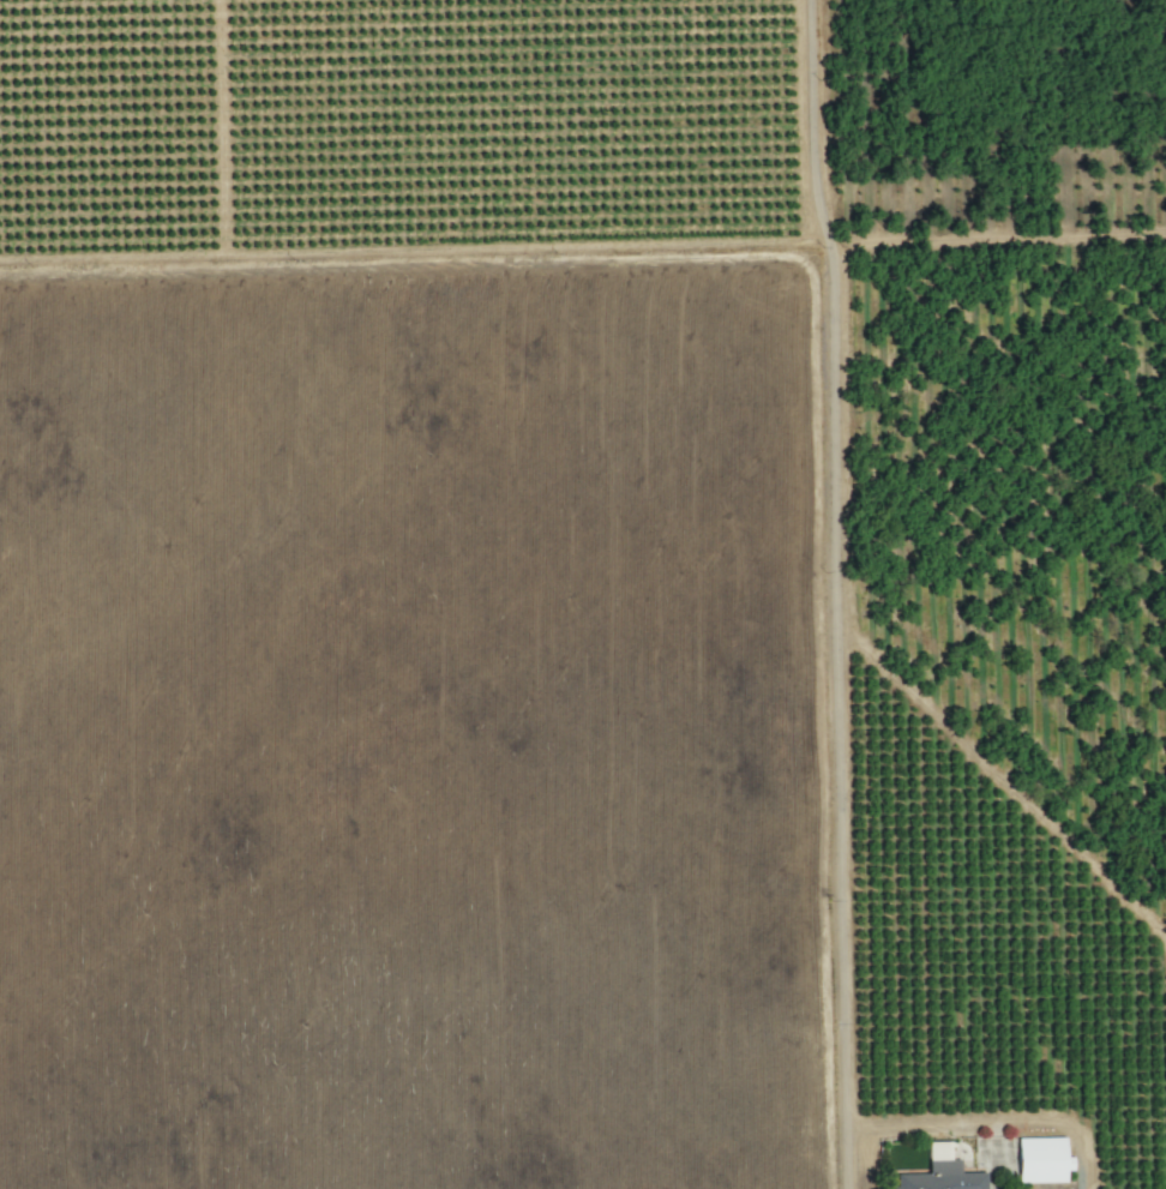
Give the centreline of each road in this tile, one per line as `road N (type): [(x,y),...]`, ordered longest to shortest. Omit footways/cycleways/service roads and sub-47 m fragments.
road 1 (residential): [(852,1188),(829,0)]

